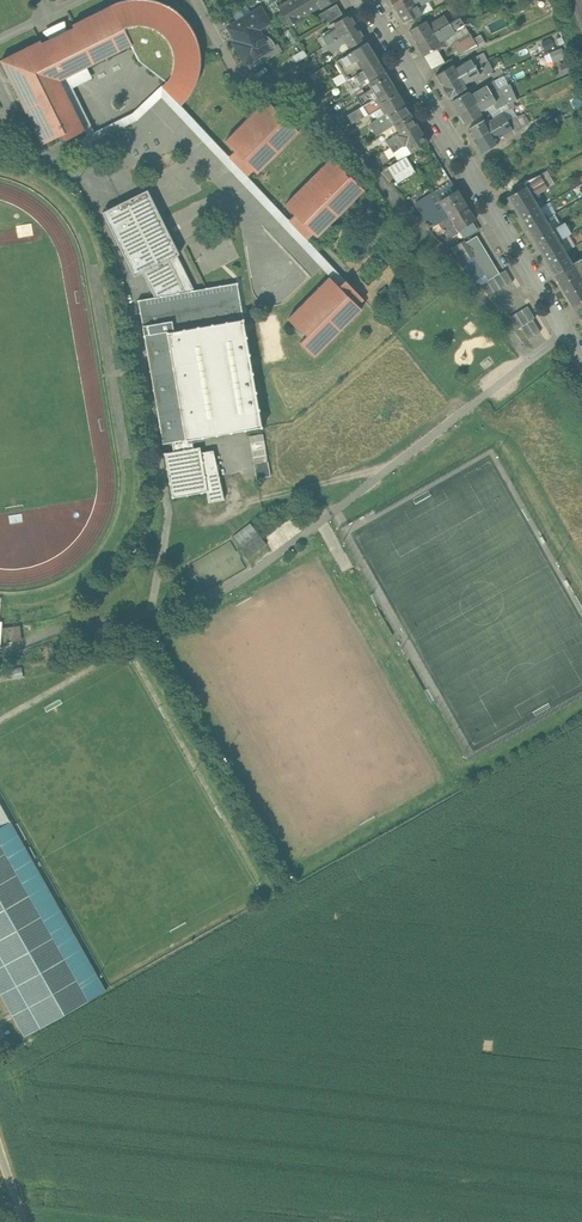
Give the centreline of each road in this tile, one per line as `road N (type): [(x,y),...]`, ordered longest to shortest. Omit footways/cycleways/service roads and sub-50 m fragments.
road 1 (residential): [(366,0),(581,348)]

